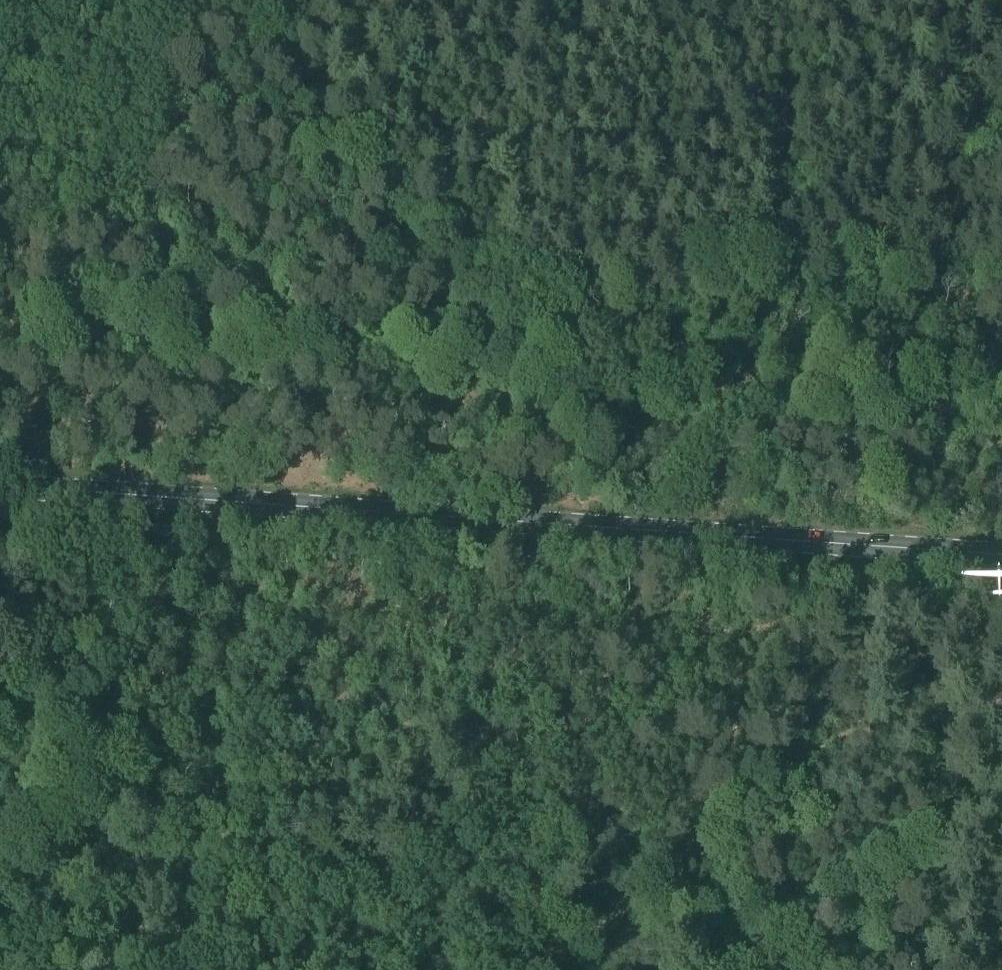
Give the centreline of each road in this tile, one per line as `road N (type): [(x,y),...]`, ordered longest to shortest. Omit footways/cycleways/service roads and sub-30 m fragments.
road 1 (track): [(1001,420),(0,335)]
road 2 (primary): [(1001,555),(0,488)]
road 3 (track): [(496,969),(534,899),(683,789),(806,733),(861,720),(936,720),(1001,701)]

